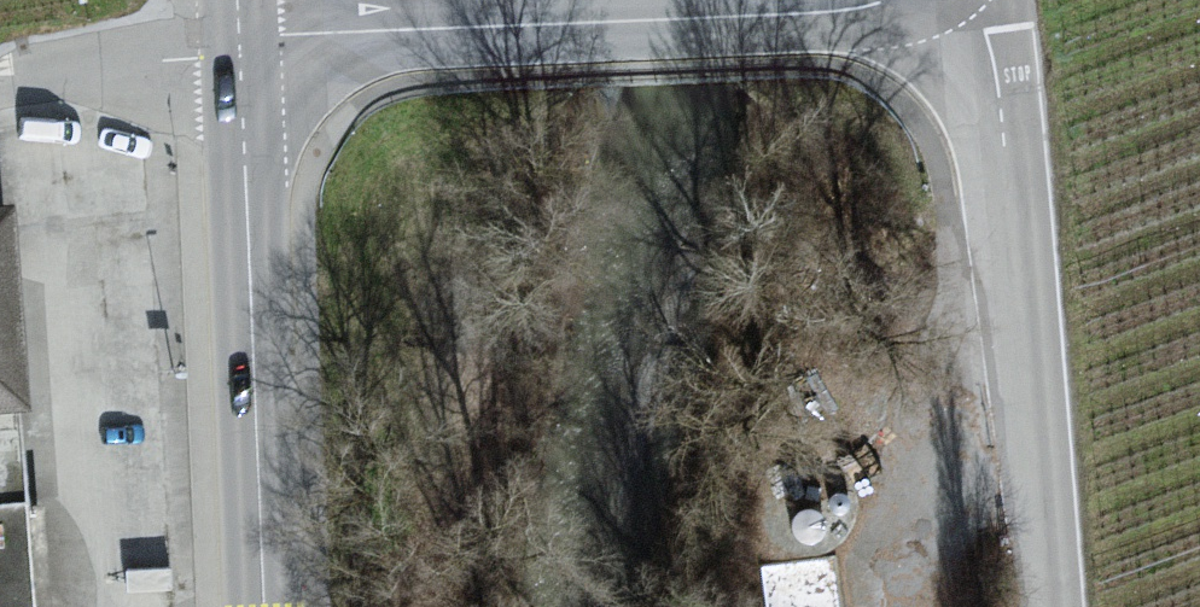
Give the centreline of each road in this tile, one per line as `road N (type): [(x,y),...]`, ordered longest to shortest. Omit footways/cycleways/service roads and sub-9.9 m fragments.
road 1 (tertiary): [(886,0),(847,11),(522,22),(242,47)]
road 2 (unclassified): [(965,0),(991,39),(1051,606)]
road 3 (tertiary): [(242,47),(262,606)]
road 4 (residential): [(242,47),(0,89)]

